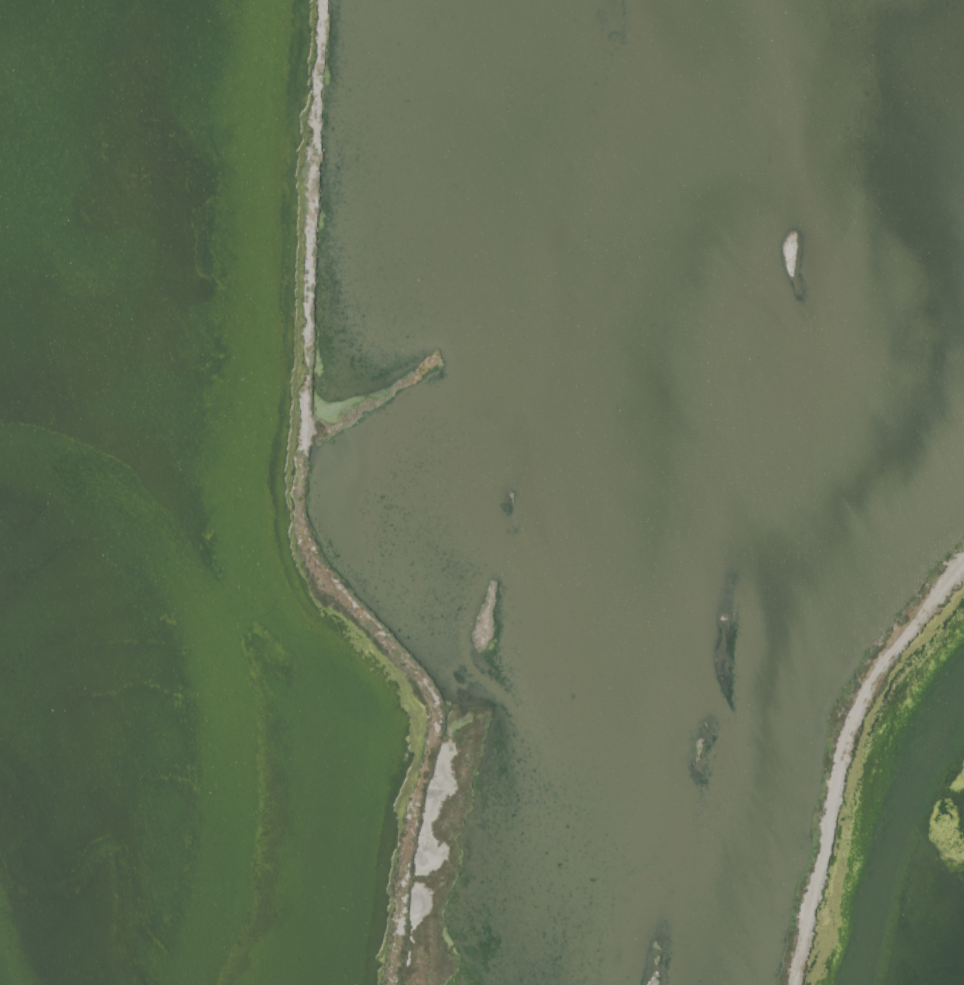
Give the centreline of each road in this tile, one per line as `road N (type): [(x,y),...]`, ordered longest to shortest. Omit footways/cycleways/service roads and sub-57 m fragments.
road 1 (track): [(400,984),(406,851),(437,710),(419,677),(311,561),(298,515),(322,0)]

